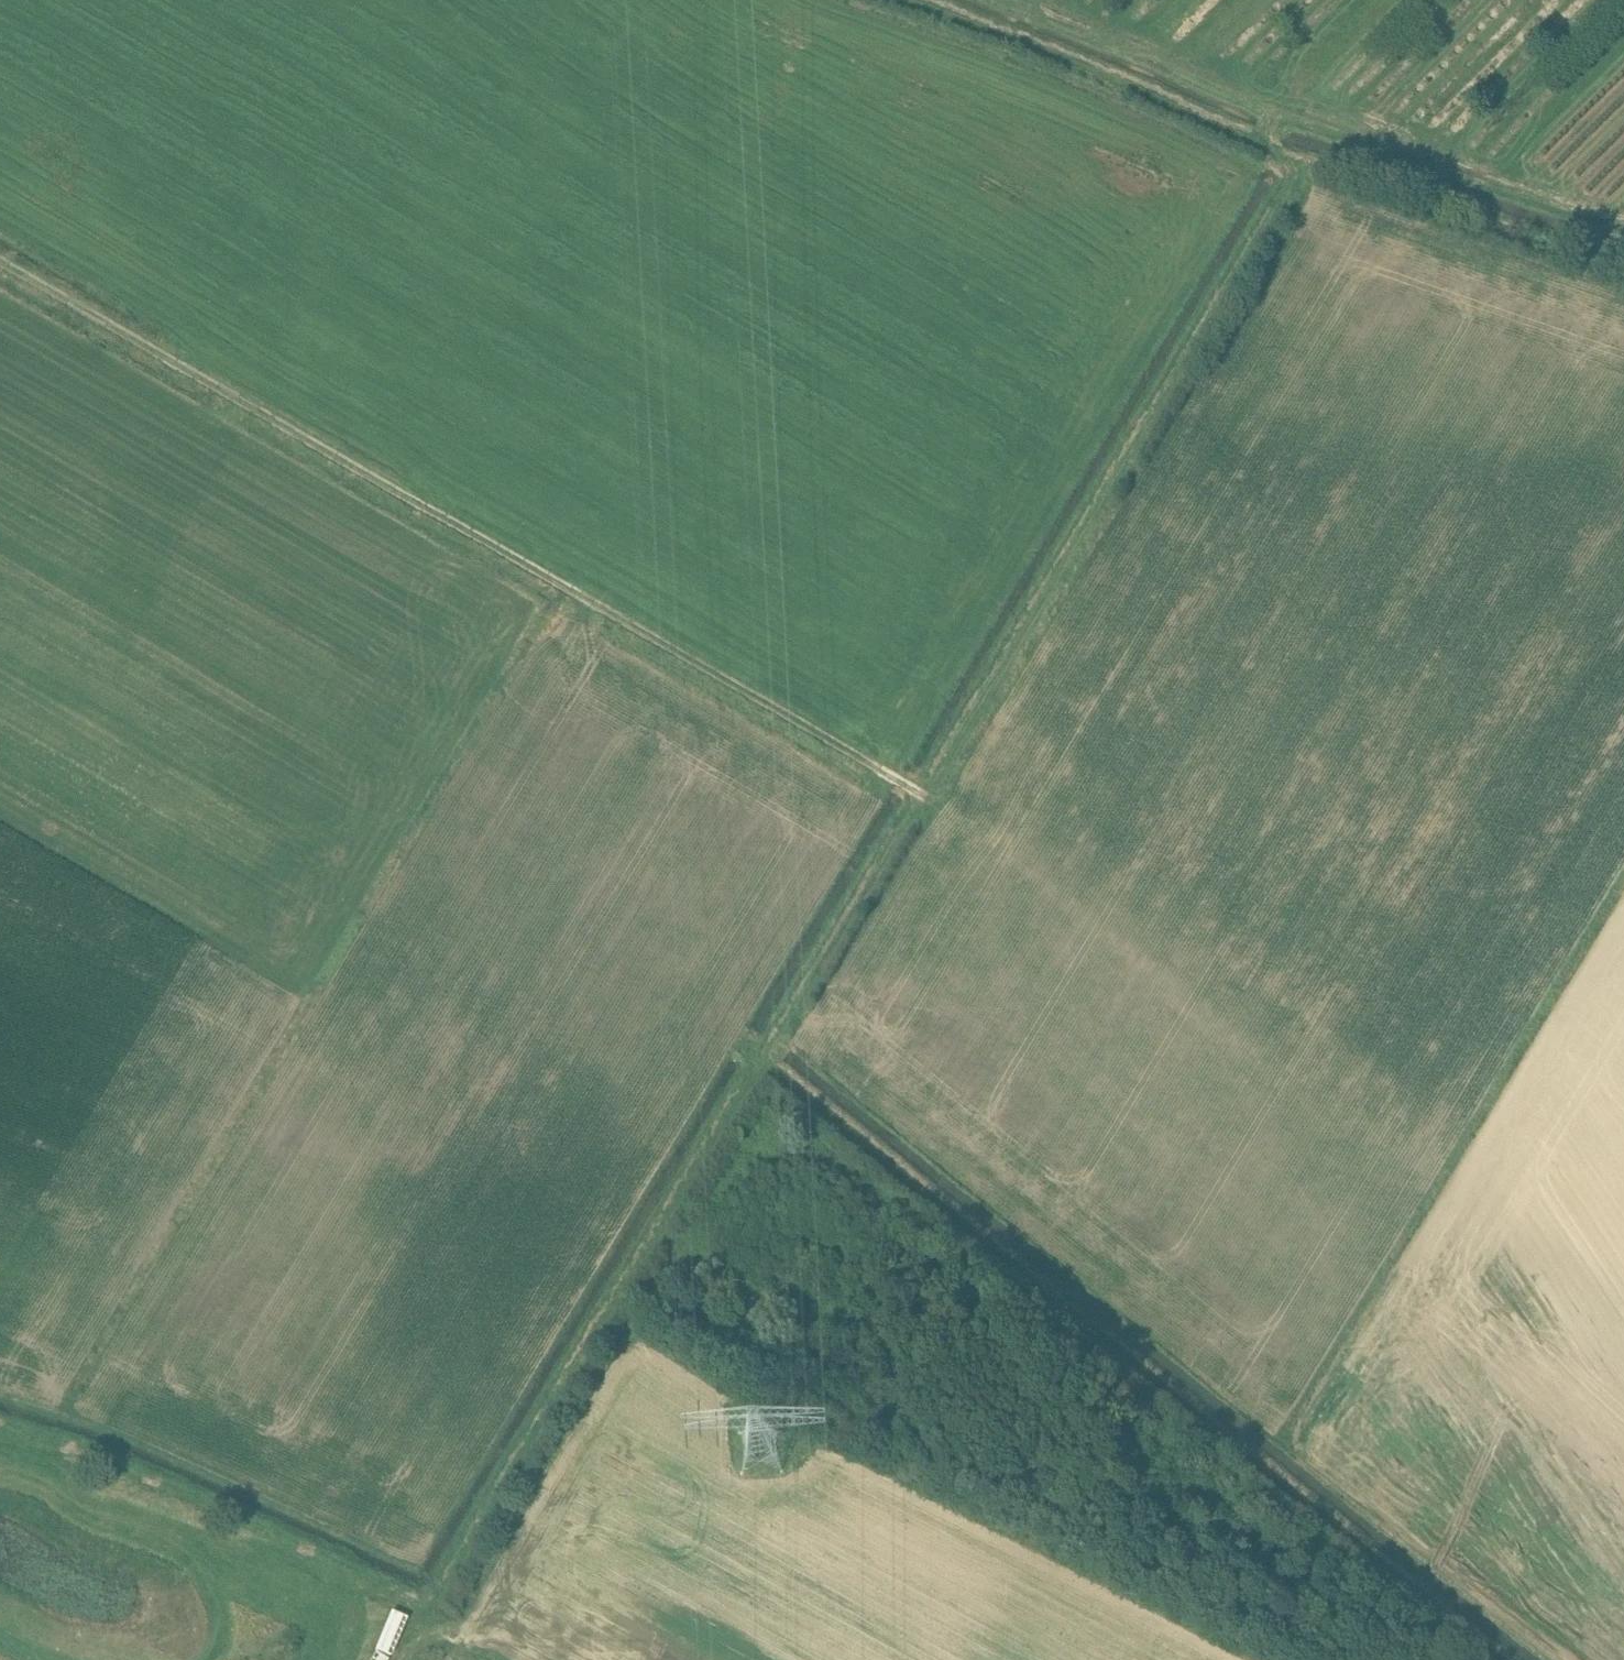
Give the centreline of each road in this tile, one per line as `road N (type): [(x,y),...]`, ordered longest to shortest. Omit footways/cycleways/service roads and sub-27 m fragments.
road 1 (track): [(928,795),(425,1604),(0,1431)]
road 2 (track): [(0,261),(928,795)]
road 3 (track): [(1492,1659),(759,1059)]
road 4 (track): [(928,795),(1299,172)]

